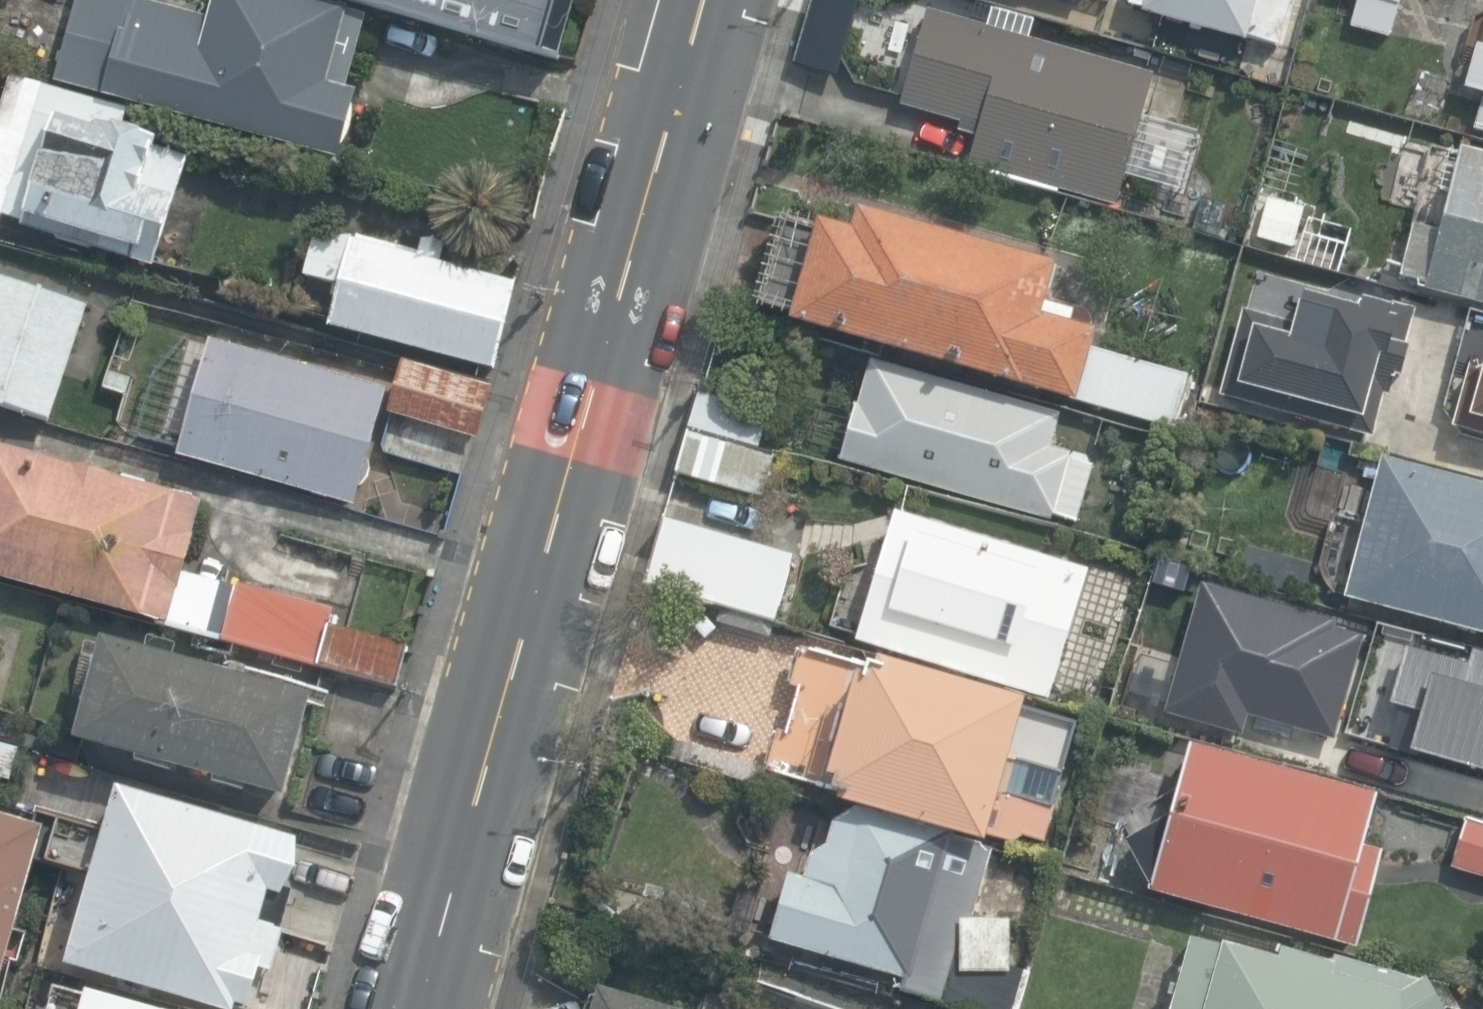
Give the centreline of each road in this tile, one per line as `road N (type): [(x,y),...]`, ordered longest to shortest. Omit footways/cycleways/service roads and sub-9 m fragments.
road 1 (tertiary): [(701,0),(420,1008)]

